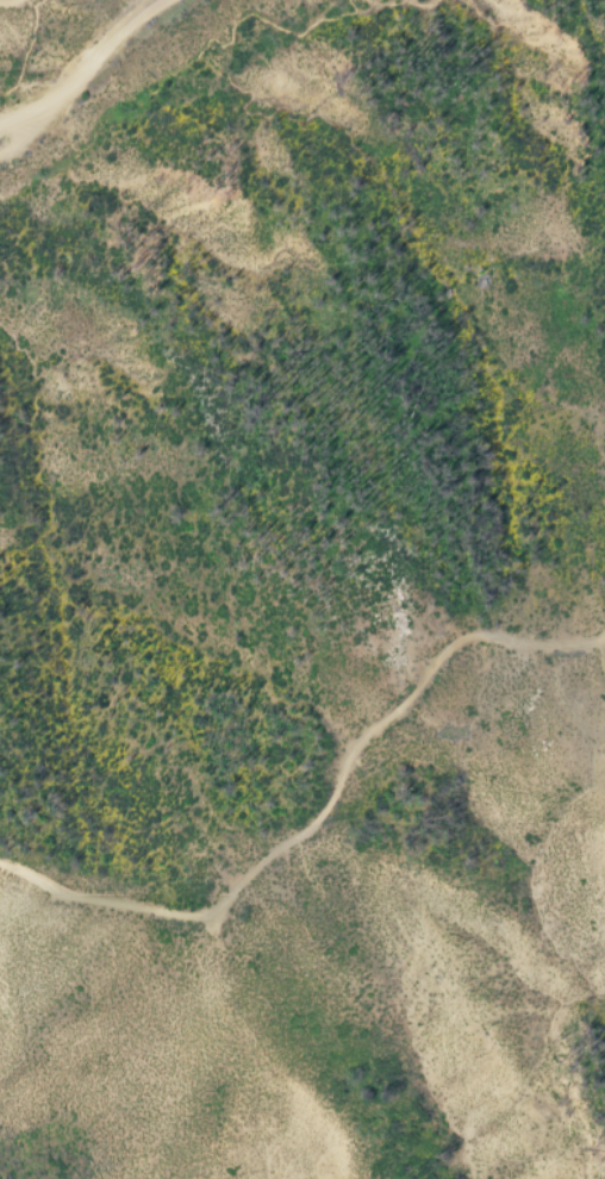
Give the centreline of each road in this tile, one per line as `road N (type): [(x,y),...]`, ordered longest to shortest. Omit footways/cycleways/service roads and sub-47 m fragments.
road 1 (track): [(162,0),(73,81),(0,127)]

